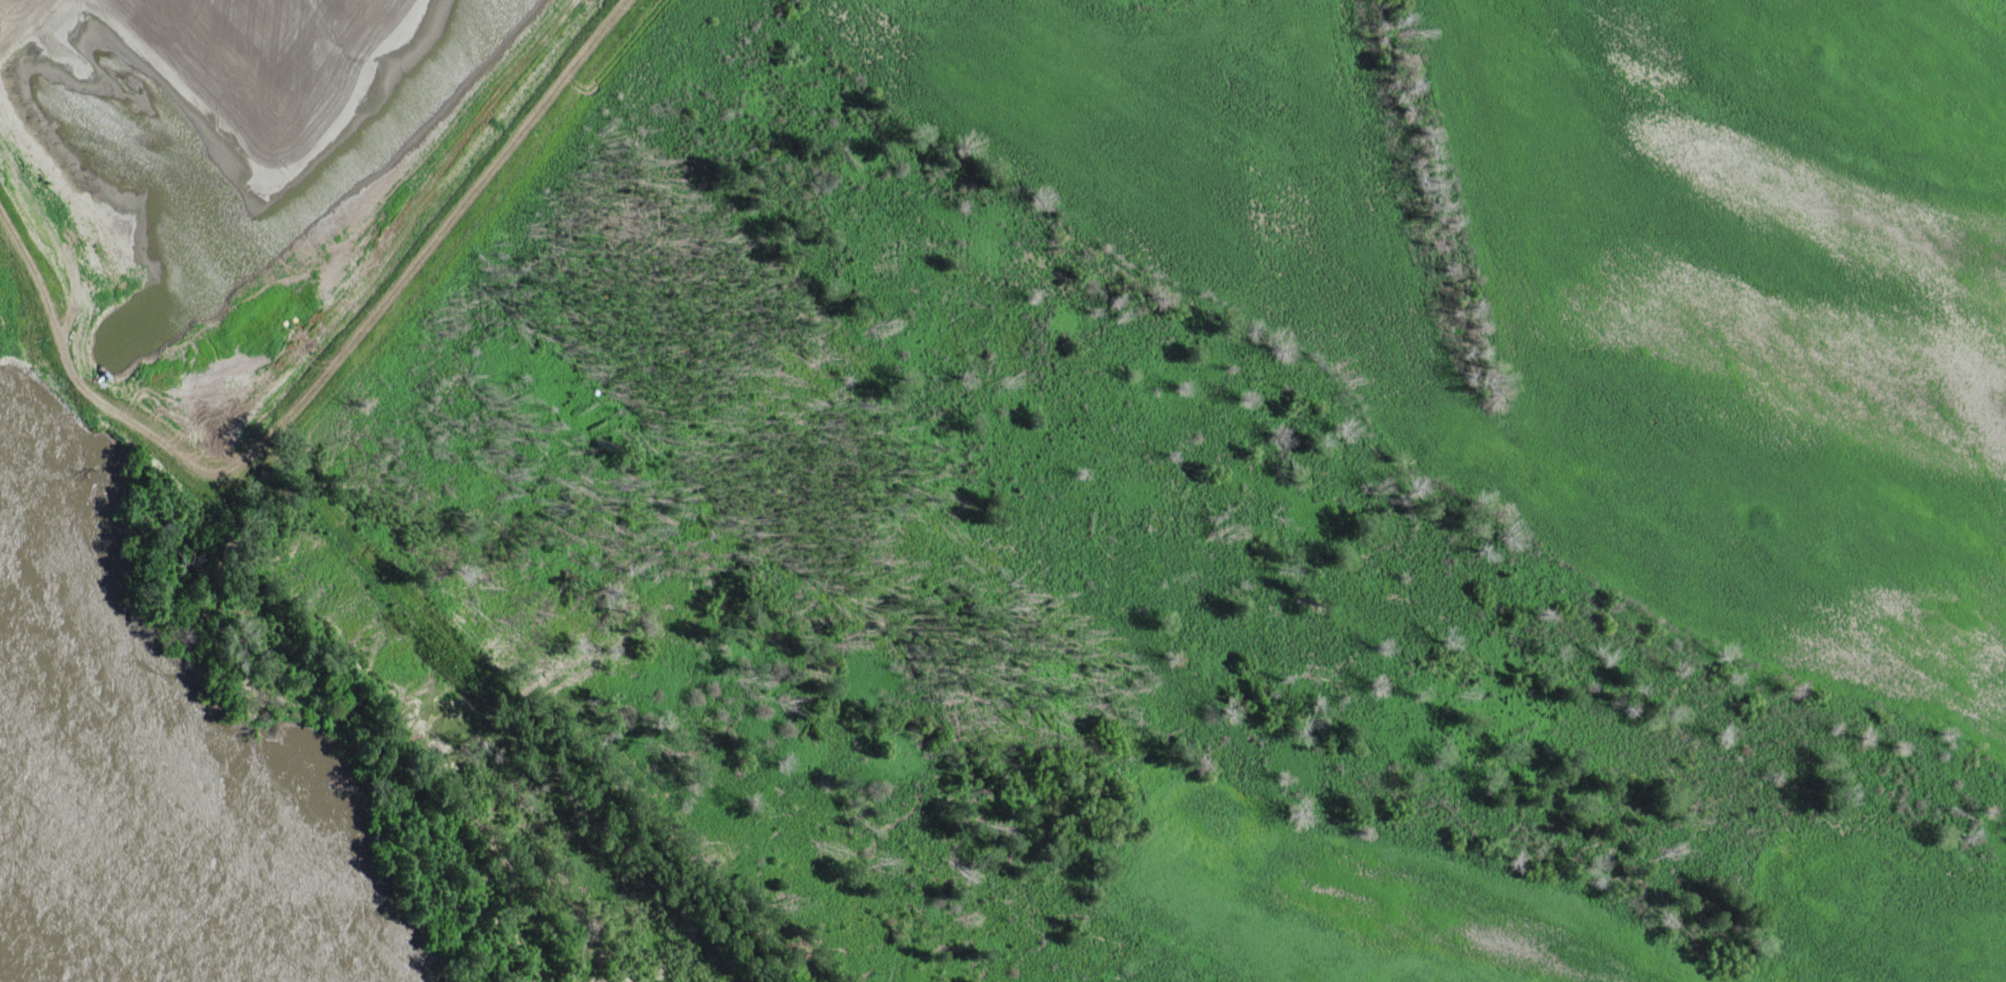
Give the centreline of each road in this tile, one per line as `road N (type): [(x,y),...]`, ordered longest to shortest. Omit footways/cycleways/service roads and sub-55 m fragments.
road 1 (residential): [(628,0),(310,396)]
road 2 (residential): [(310,396),(238,482),(221,488),(193,481),(140,425),(81,382),(0,208)]

